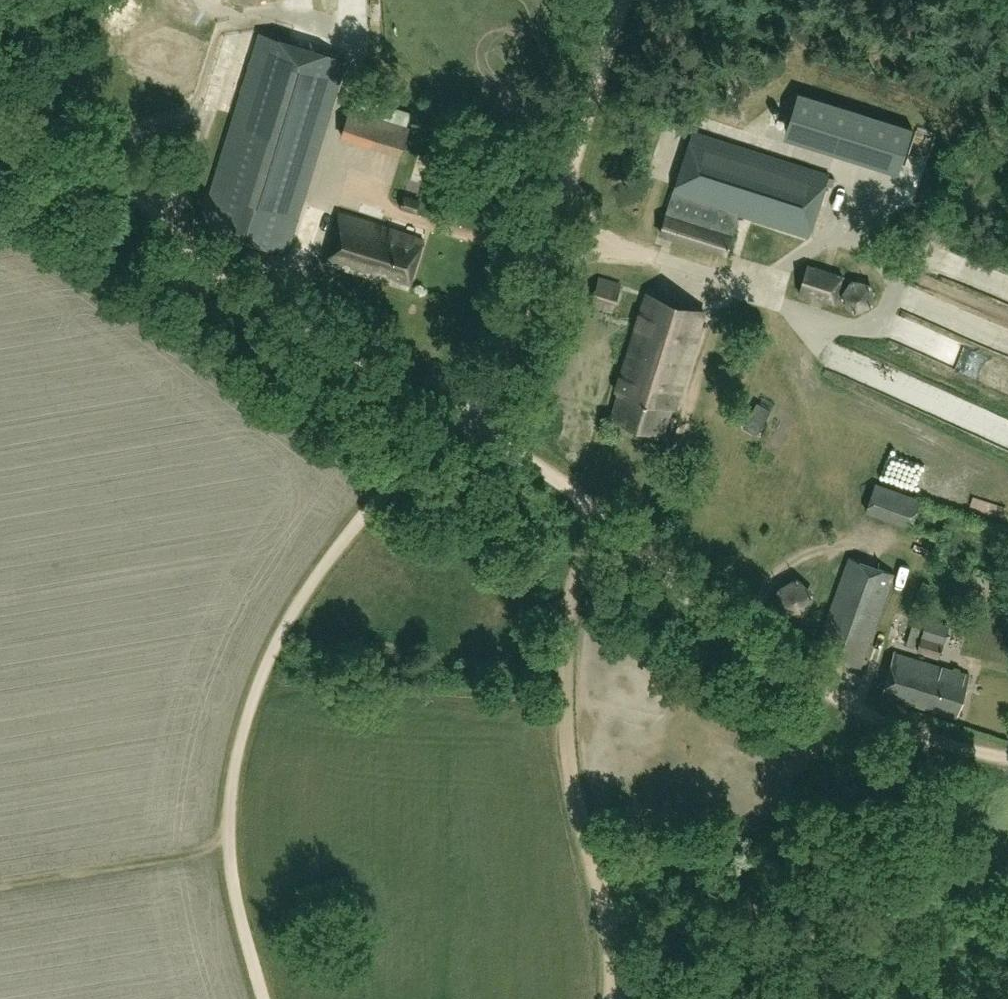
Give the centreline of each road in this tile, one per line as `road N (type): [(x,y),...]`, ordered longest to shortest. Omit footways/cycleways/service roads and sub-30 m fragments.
road 1 (track): [(265,998),(224,843),(249,703),(305,592),(453,418)]
road 2 (track): [(1007,755),(929,735),(792,672),(681,592),(588,505),(472,425)]
road 3 (track): [(453,418),(231,288),(57,135),(0,72)]
road 4 (track): [(614,998),(611,924),(571,772),(568,678),(588,505)]
road 5 (track): [(472,425),(501,365),(619,0)]
road 6 (track): [(610,920),(758,815),(852,704)]
road 7 (track): [(0,879),(224,843)]
road 8 (track): [(0,161),(213,96)]

